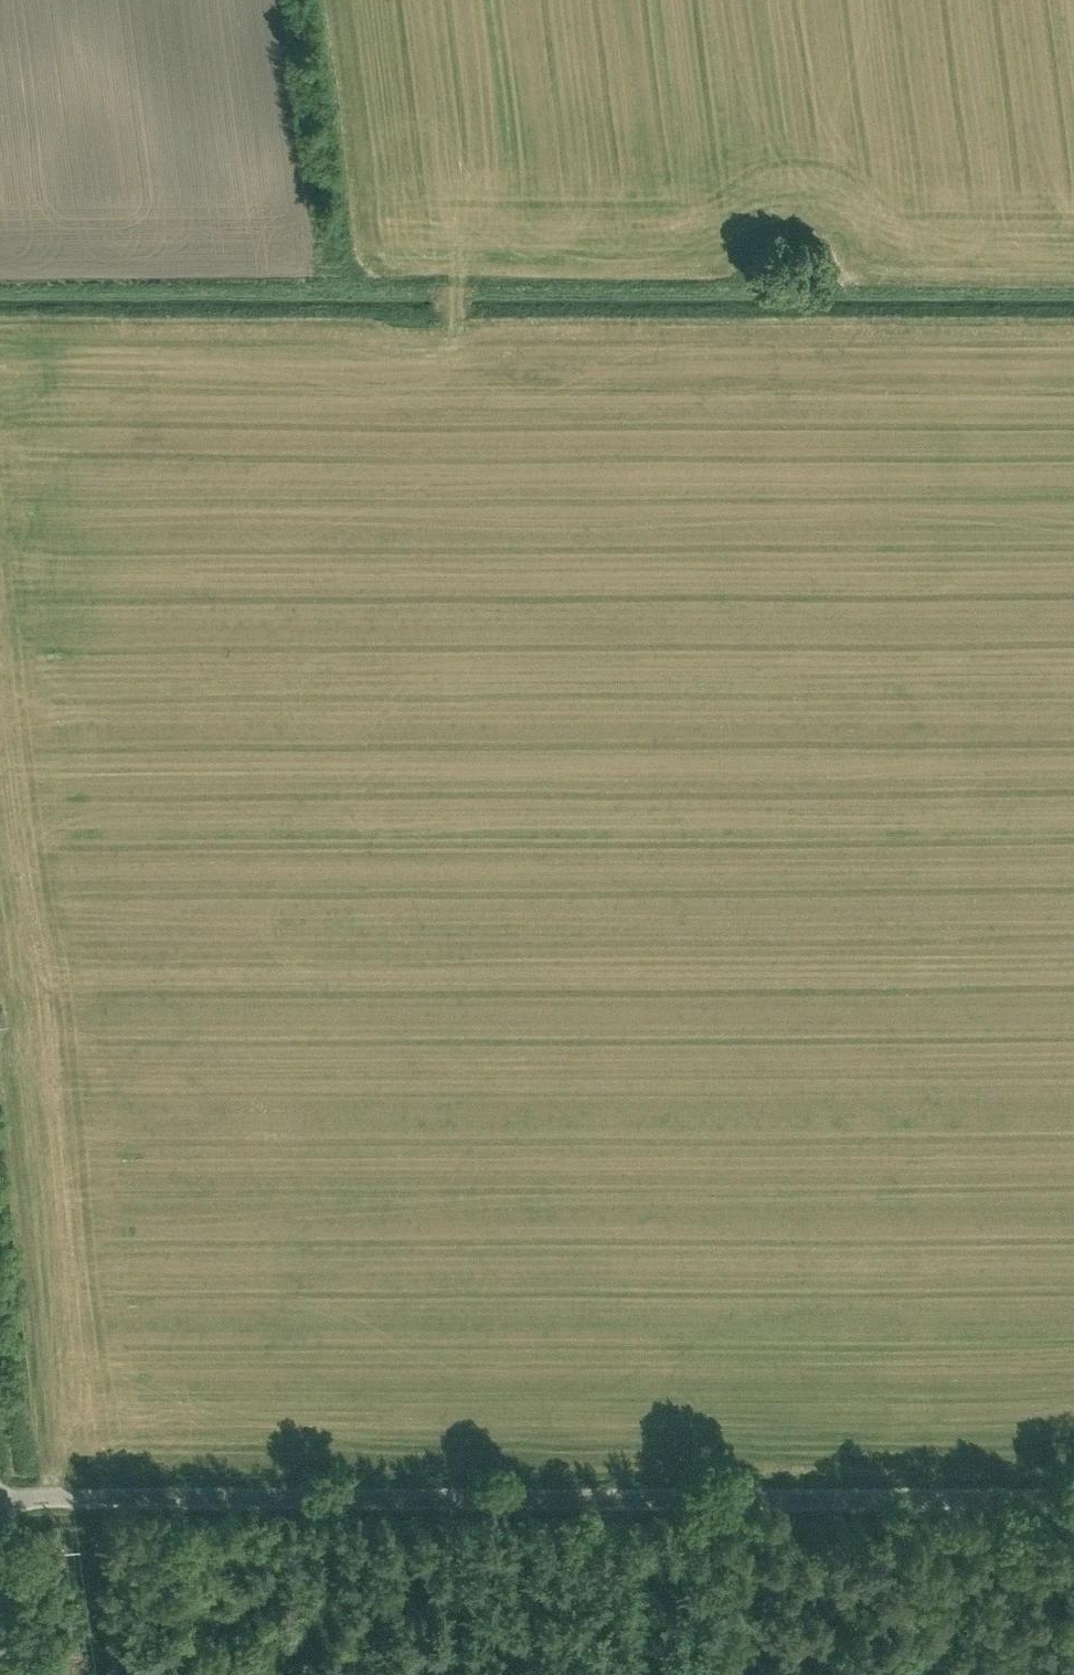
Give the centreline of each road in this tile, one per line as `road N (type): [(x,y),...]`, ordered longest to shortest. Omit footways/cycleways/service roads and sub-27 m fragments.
road 1 (residential): [(0,1498),(477,1490),(1073,1499)]
road 2 (unclassified): [(0,1544),(15,1674)]

